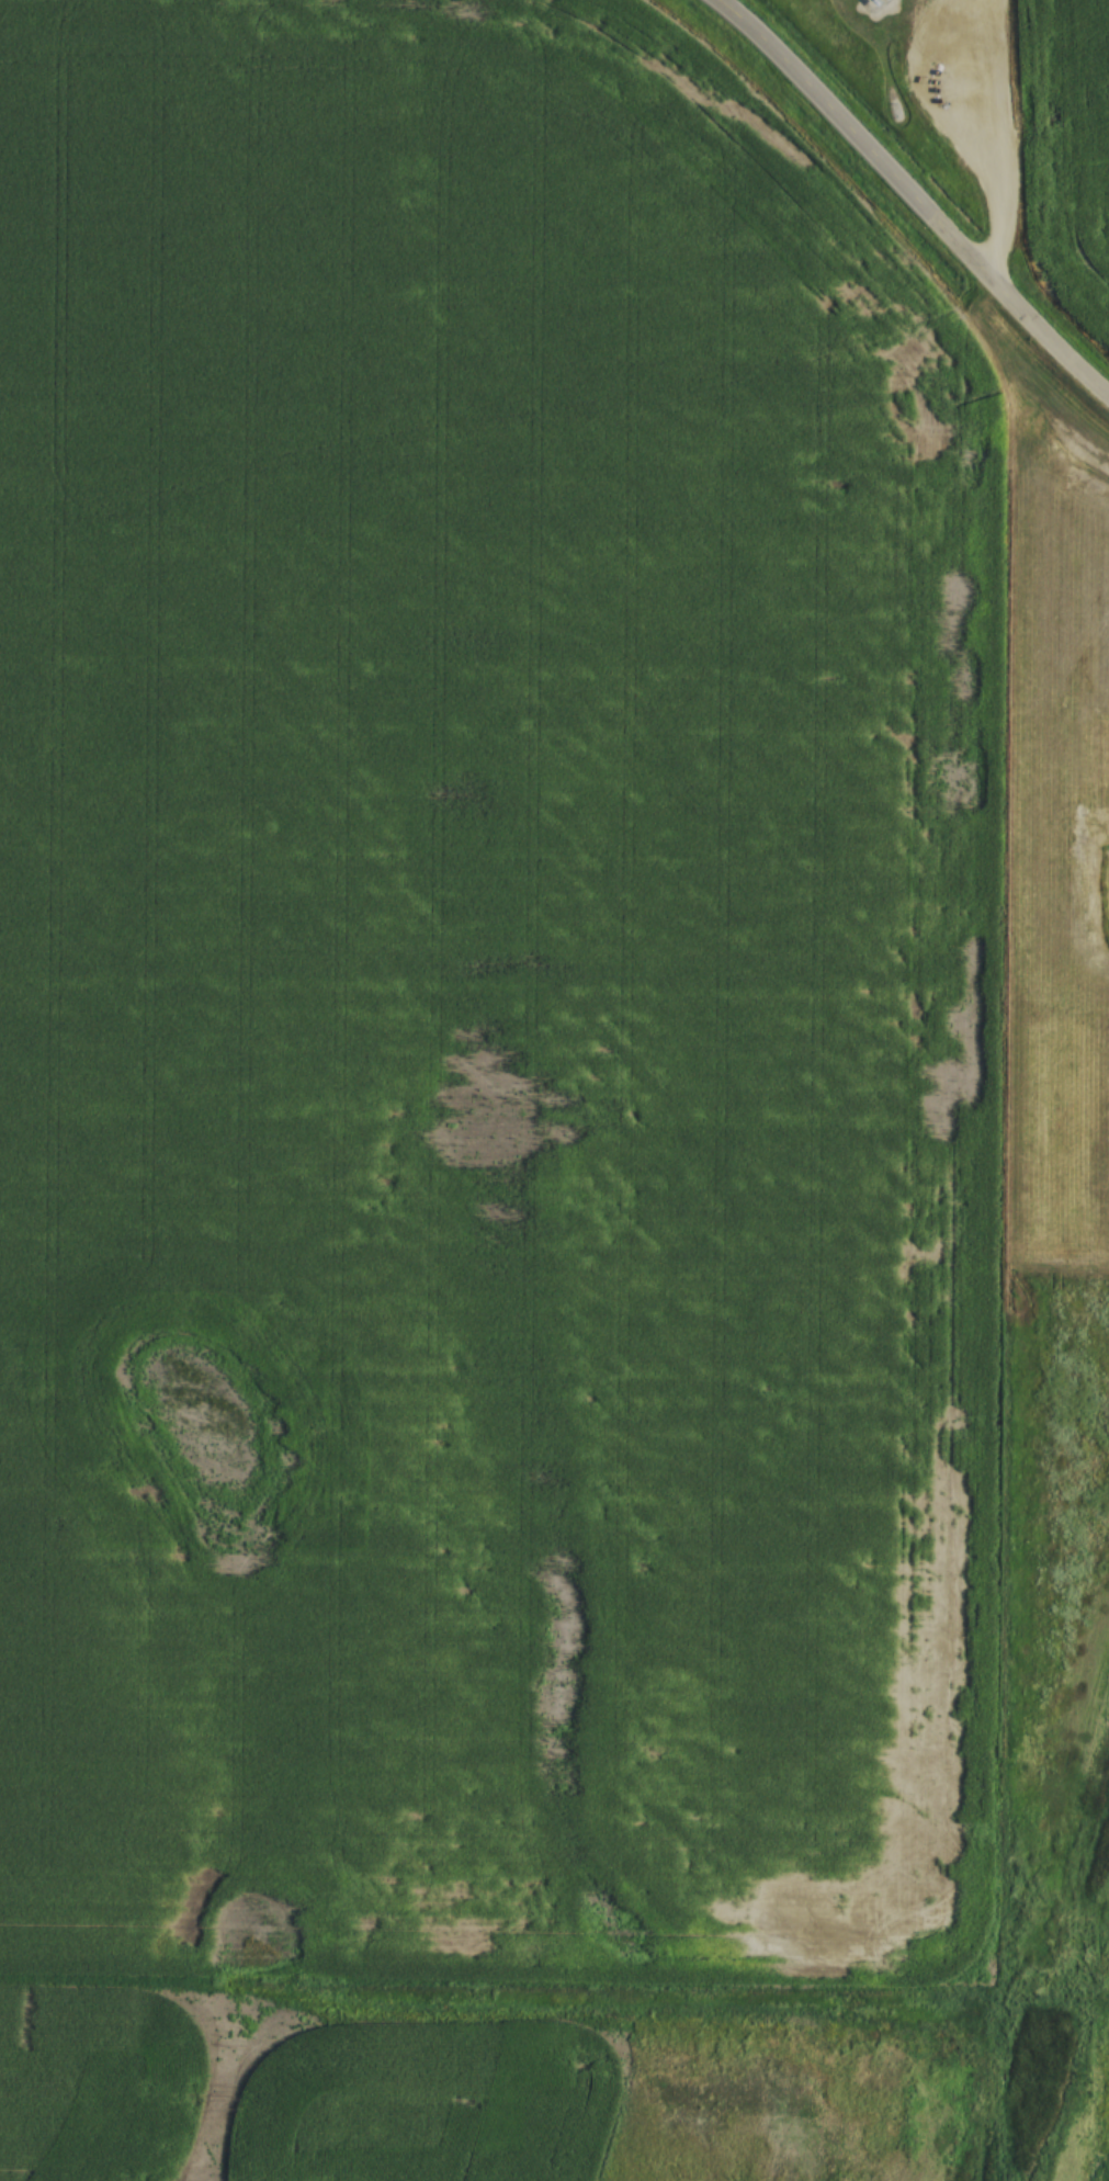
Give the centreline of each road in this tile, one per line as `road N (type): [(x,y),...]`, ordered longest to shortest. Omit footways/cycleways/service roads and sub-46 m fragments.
road 1 (tertiary): [(1108,382),(725,0)]

